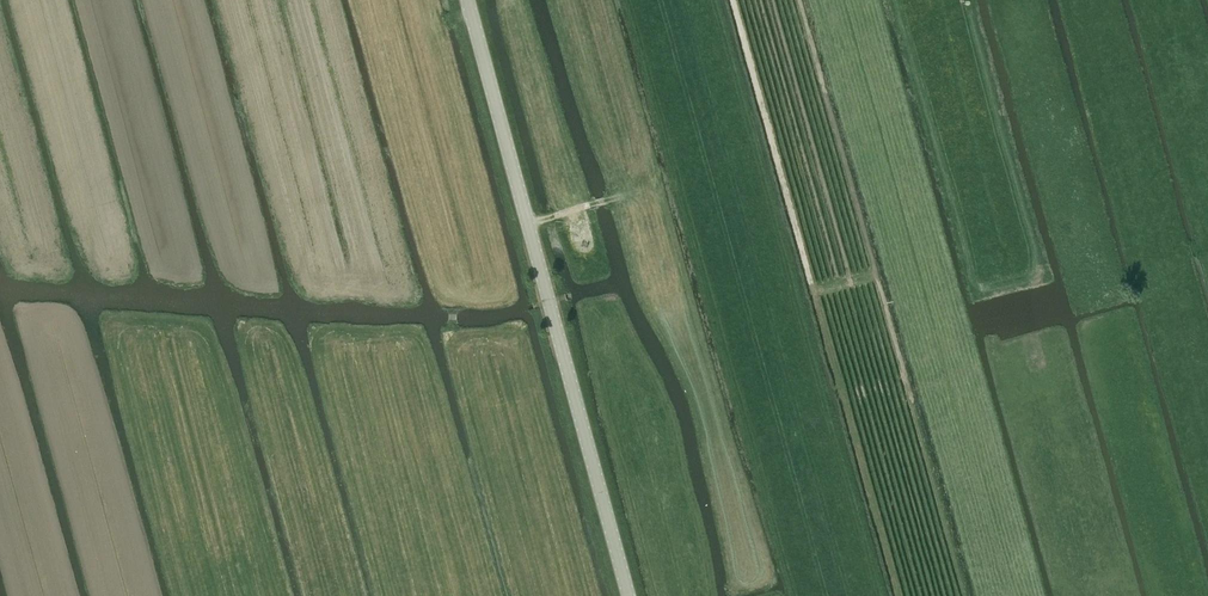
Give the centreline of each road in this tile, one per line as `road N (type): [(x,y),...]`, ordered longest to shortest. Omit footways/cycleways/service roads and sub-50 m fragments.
road 1 (tertiary): [(629,595),(467,0)]

